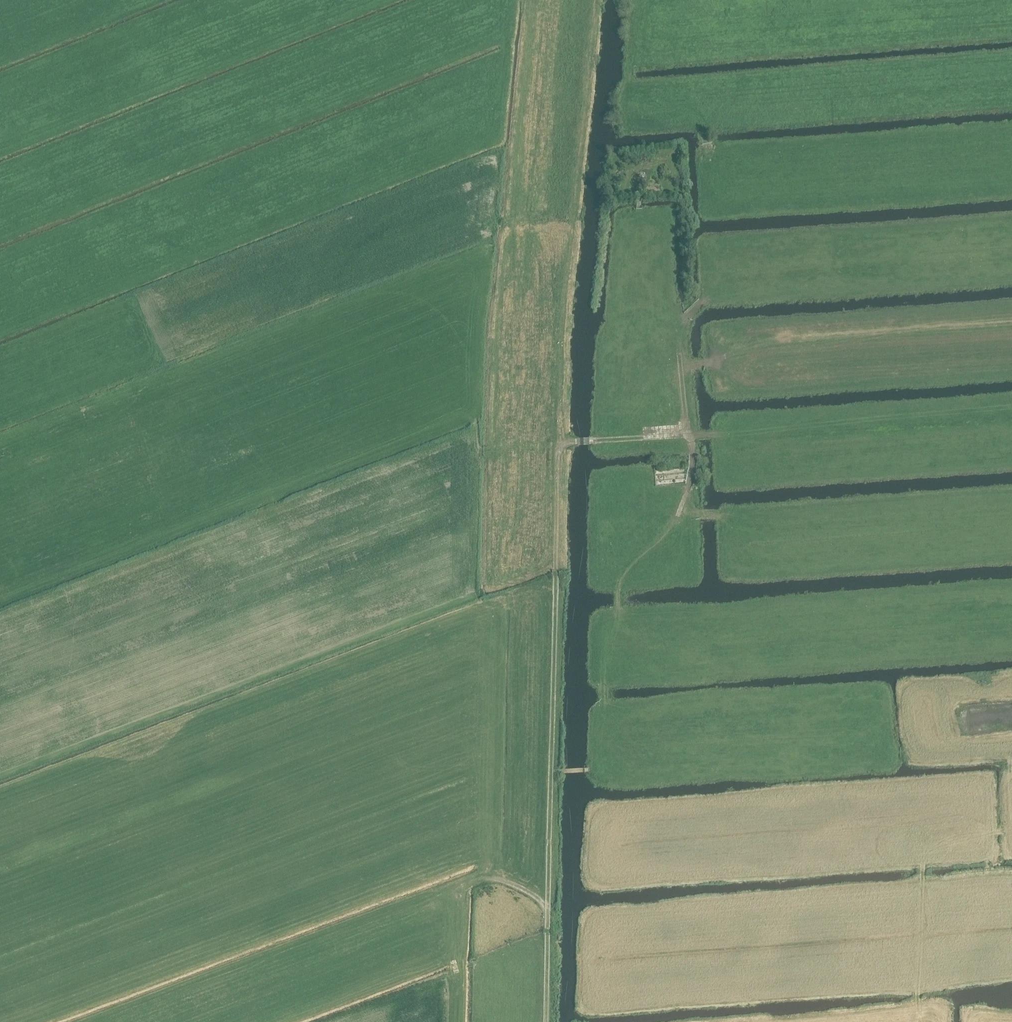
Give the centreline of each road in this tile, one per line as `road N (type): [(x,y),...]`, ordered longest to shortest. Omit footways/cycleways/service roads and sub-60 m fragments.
road 1 (track): [(546,1021),(559,452),(572,443),(691,436),(683,321),(710,299)]
road 2 (track): [(1011,792),(1008,754),(551,772)]
road 3 (track): [(918,1021),(926,854),(956,836),(1011,827)]

